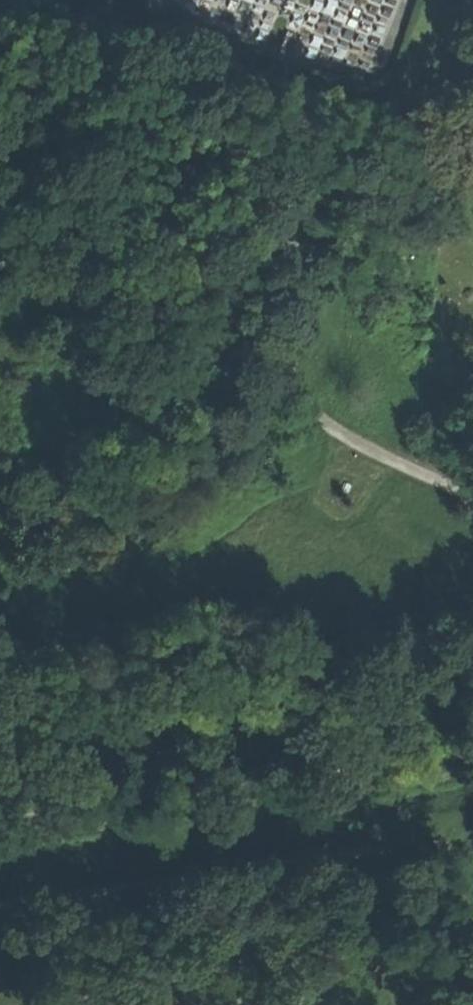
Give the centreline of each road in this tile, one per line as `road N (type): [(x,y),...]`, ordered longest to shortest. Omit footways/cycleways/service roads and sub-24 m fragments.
road 1 (track): [(472,70),(424,97),(321,122),(286,322),(286,355),(310,407),(472,504)]
road 2 (track): [(472,743),(0,819)]
road 3 (track): [(31,11),(104,42),(160,36),(270,70),(290,81),(321,122)]

